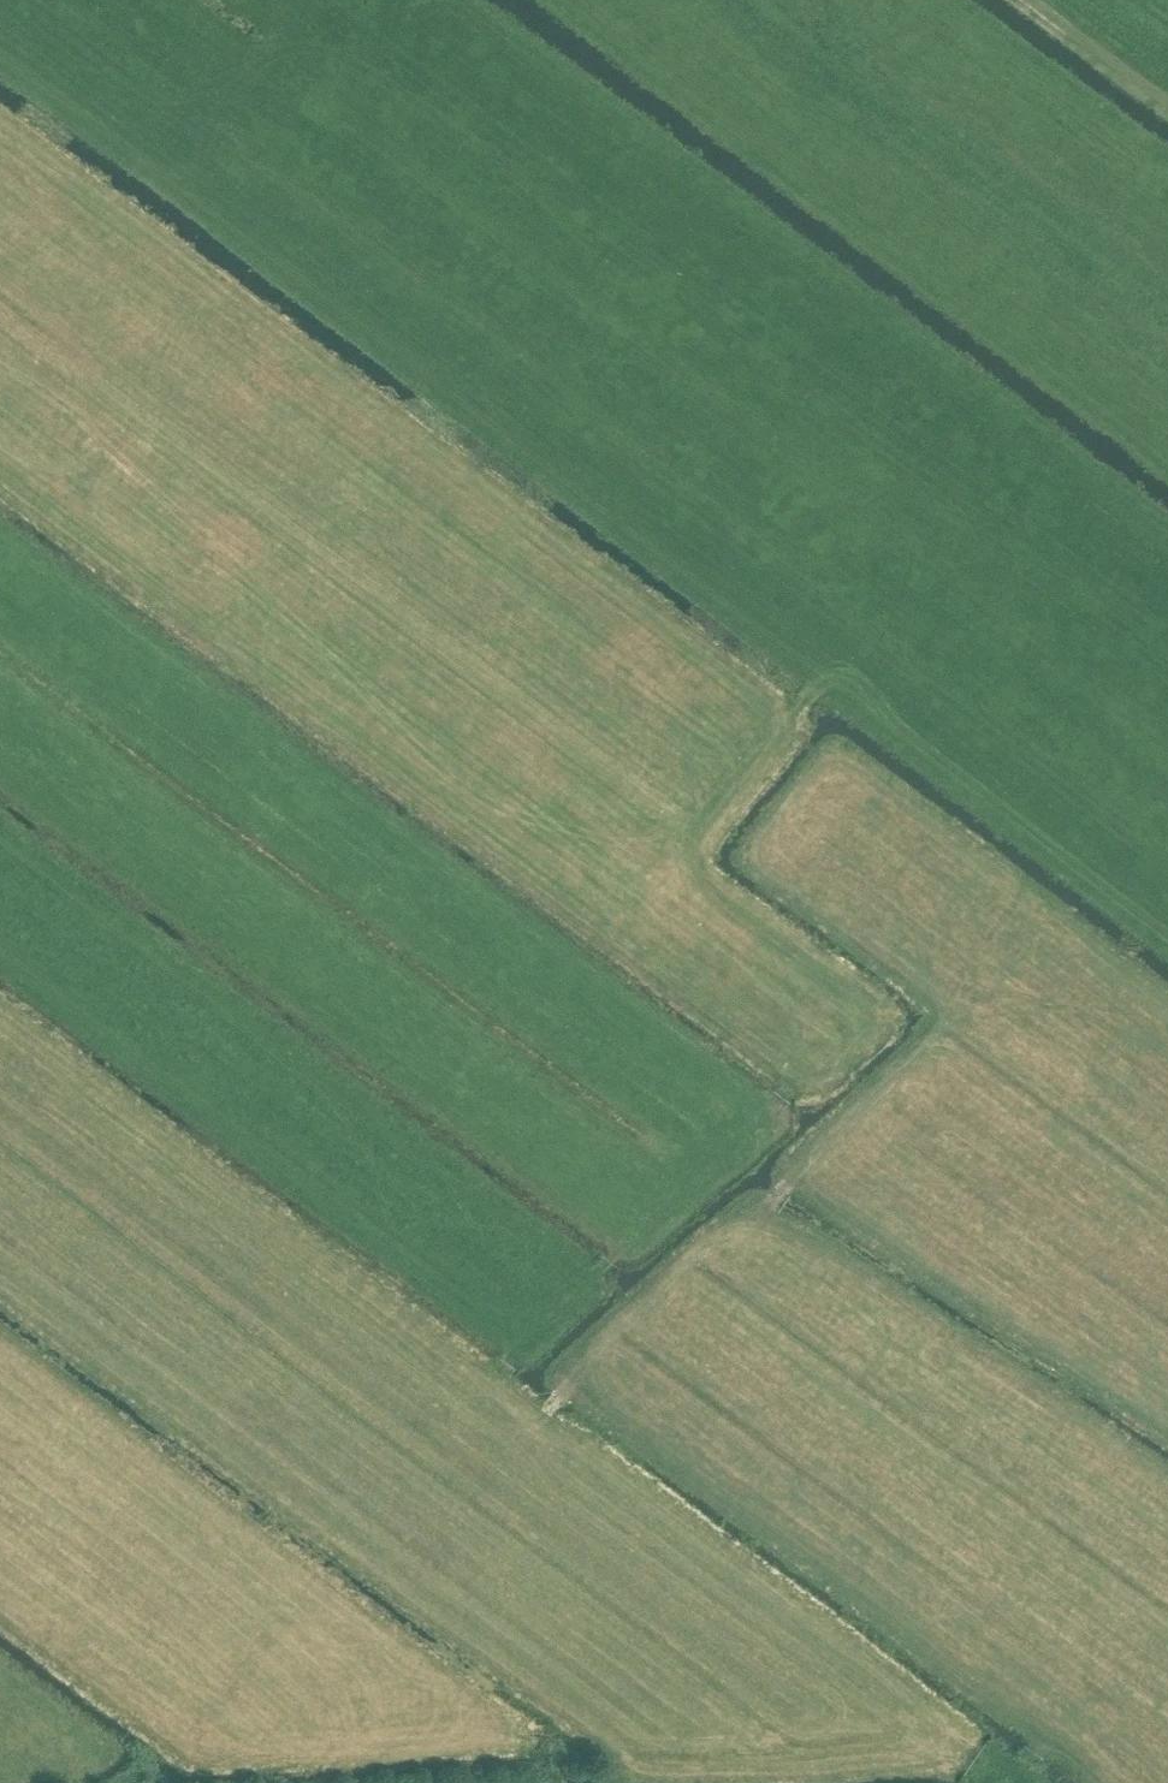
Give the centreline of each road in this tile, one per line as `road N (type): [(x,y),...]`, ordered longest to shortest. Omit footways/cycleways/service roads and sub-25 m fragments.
road 1 (track): [(1167,95),(1039,0)]

